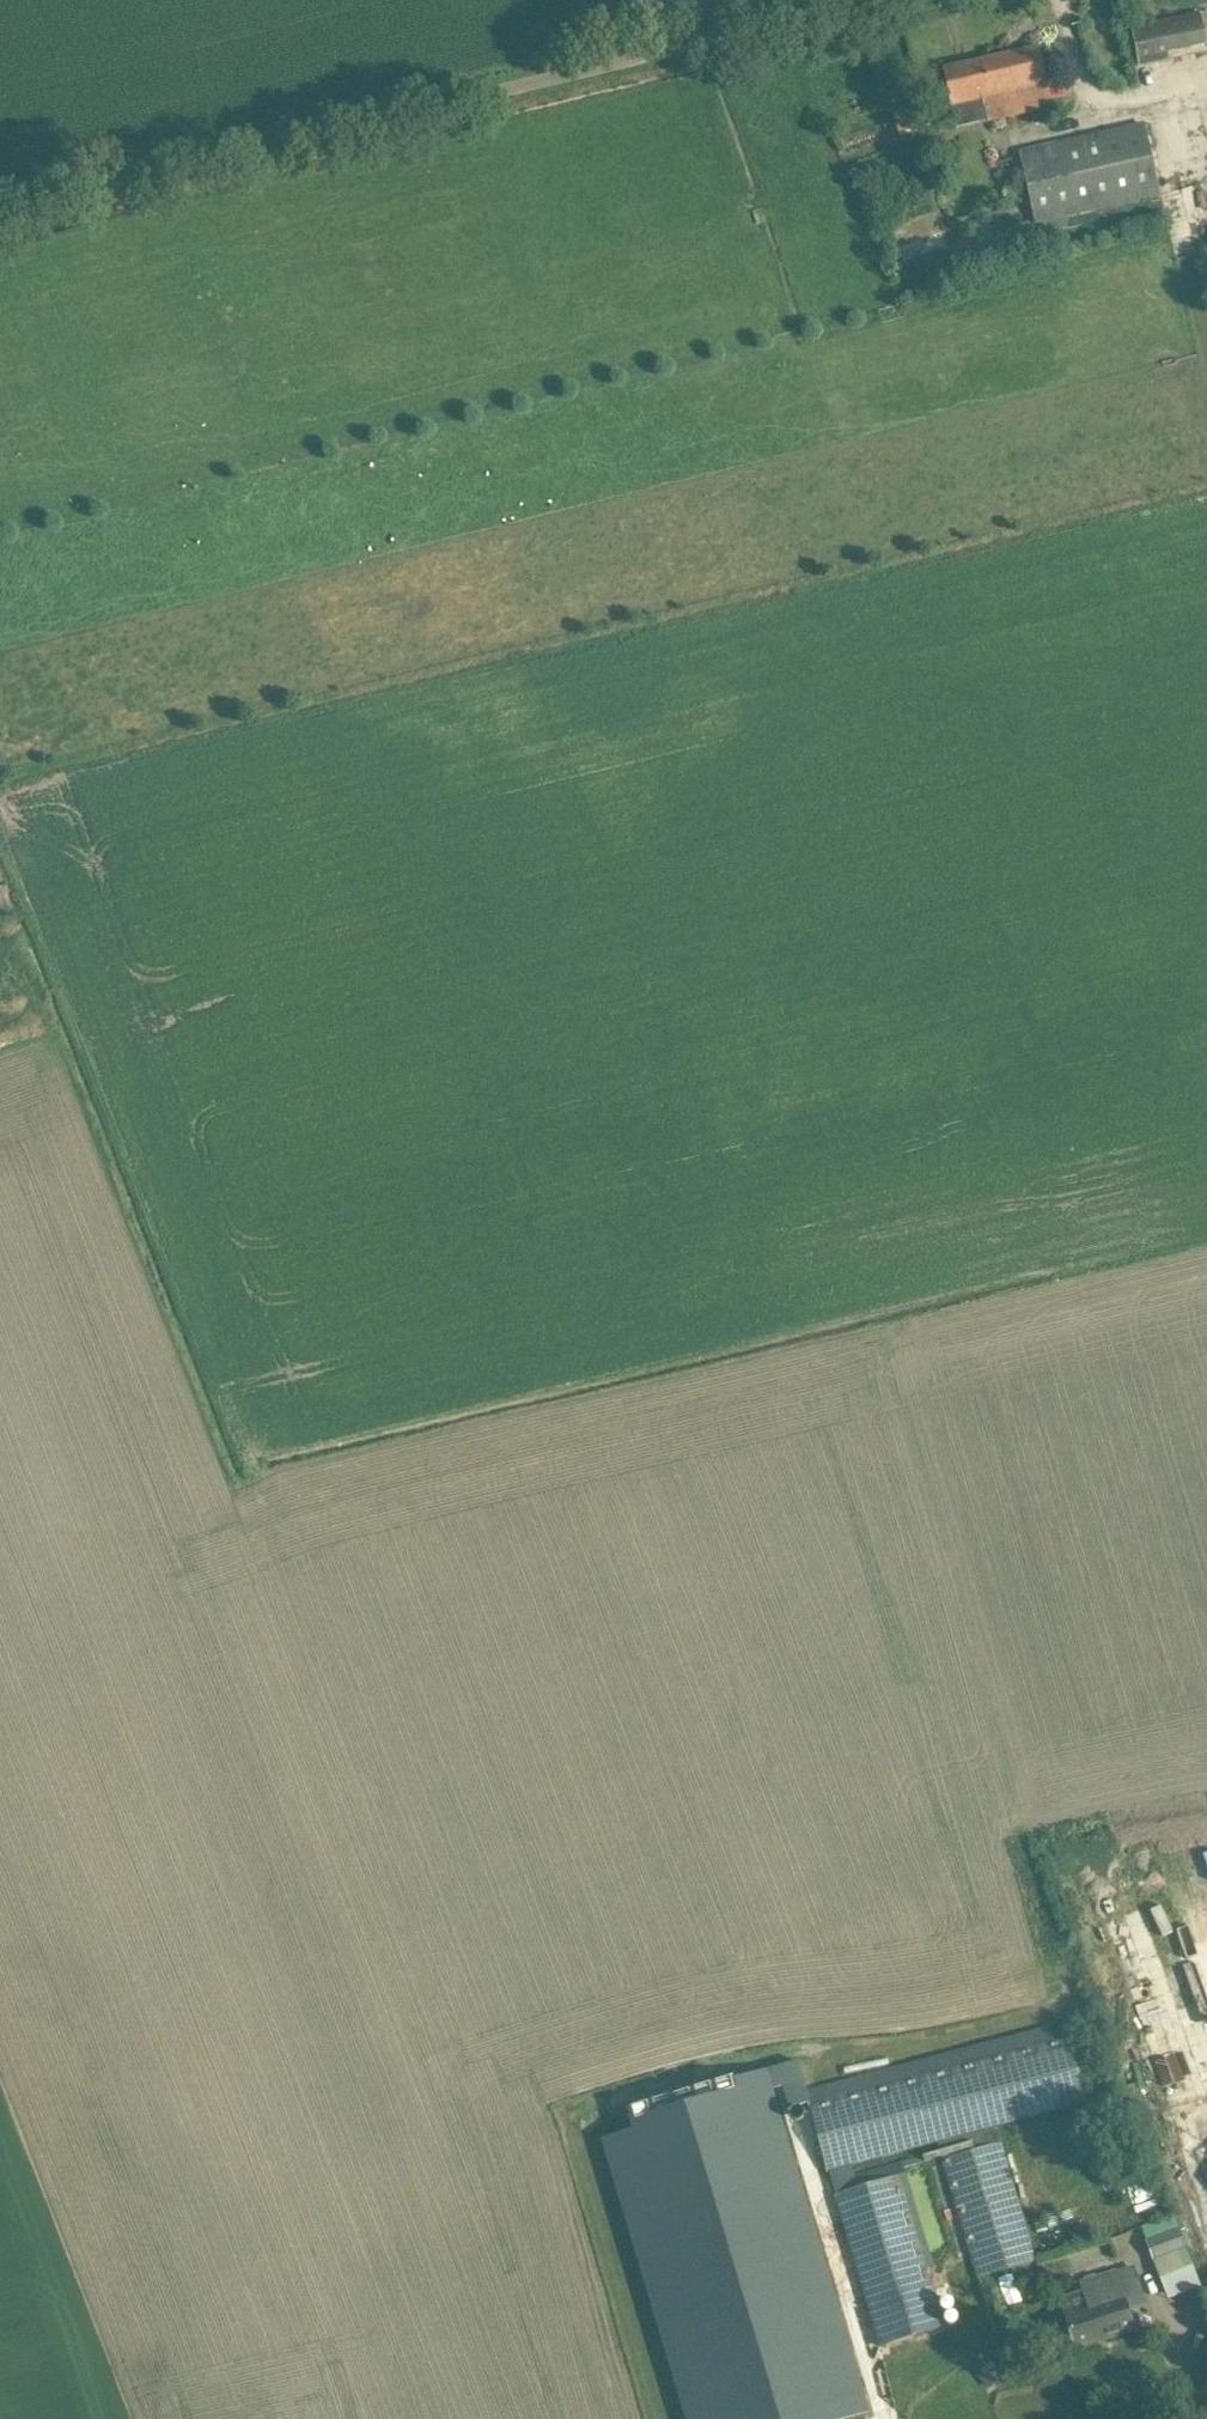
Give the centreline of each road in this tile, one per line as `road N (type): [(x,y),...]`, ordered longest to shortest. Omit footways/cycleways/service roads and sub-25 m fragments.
road 1 (unclassified): [(879,0),(0,219)]

